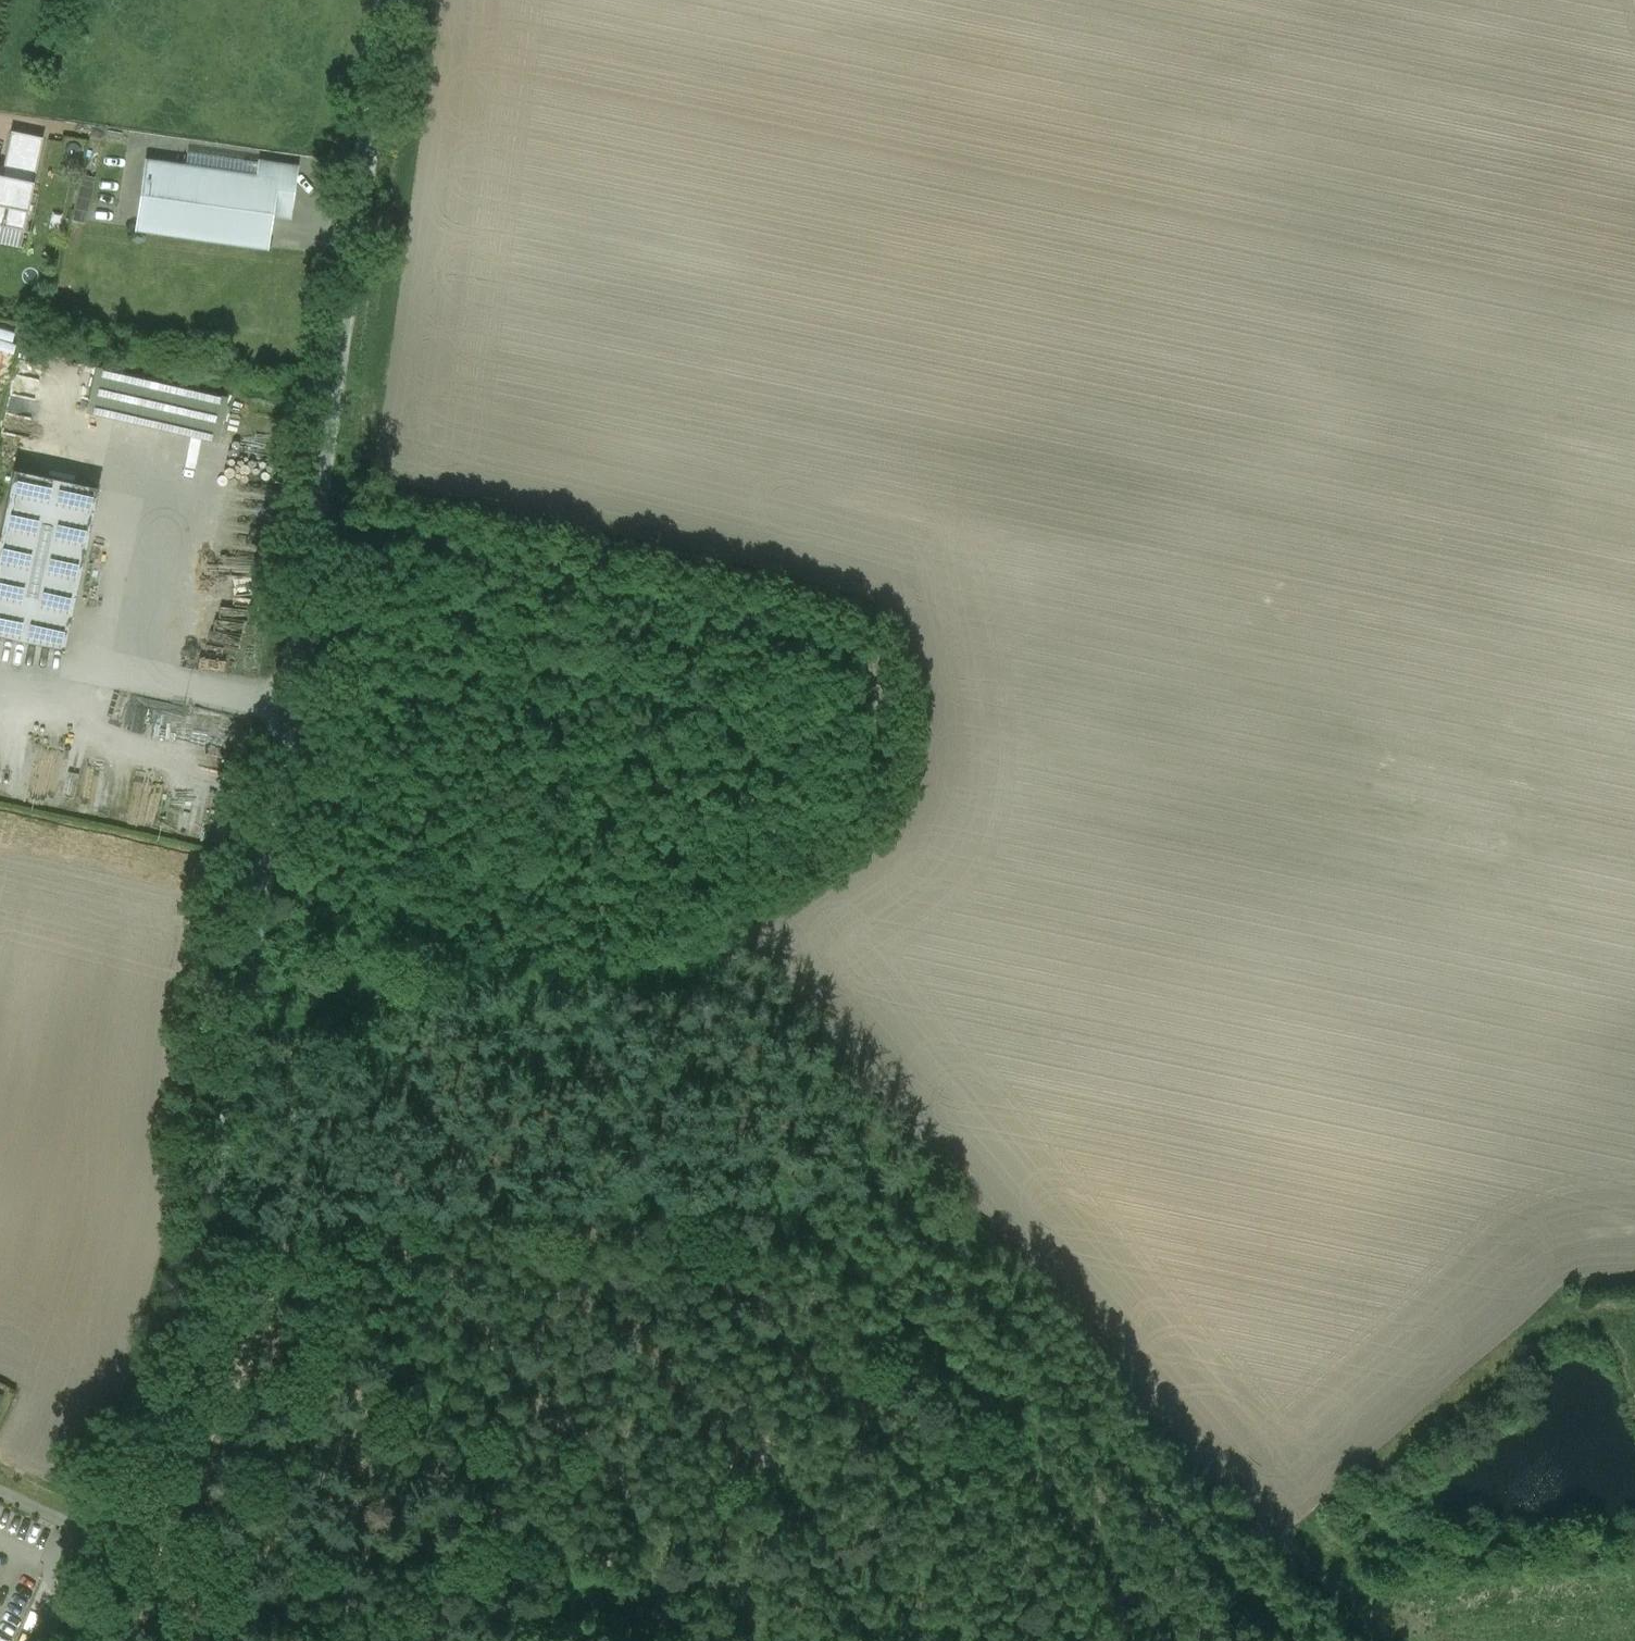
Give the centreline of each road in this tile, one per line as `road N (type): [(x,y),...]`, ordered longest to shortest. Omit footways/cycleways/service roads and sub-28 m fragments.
road 1 (residential): [(46,1640),(160,1371),(225,1163),(387,0)]

